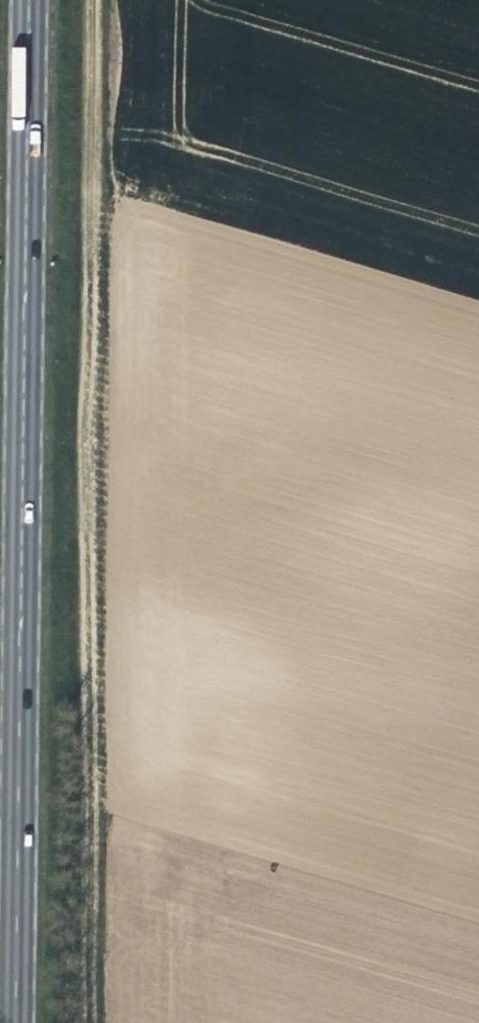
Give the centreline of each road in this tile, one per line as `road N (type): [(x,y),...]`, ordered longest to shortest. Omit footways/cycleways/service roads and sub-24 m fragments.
road 1 (primary): [(24,0),(11,1022)]

